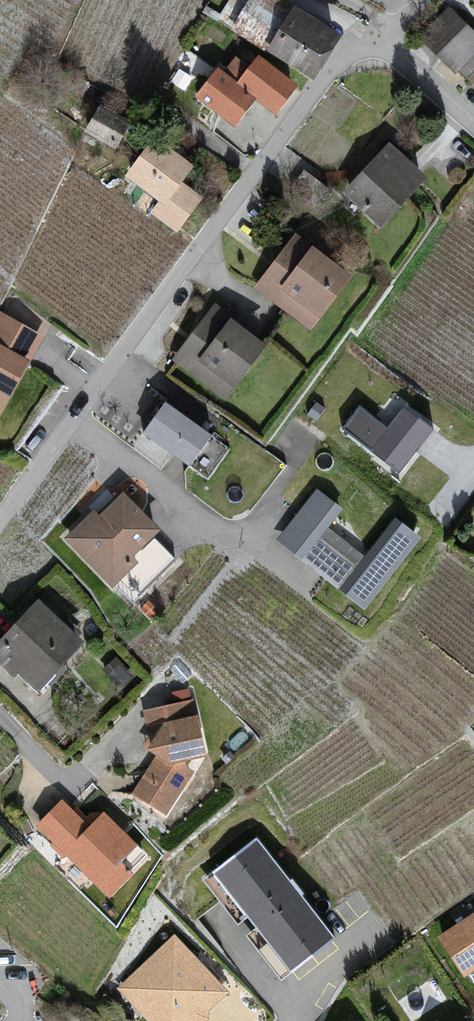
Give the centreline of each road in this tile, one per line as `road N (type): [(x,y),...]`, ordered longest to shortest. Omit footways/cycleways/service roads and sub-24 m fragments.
road 1 (unclassified): [(0,526),(274,135),(380,19)]
road 2 (unclassified): [(380,19),(473,108)]

